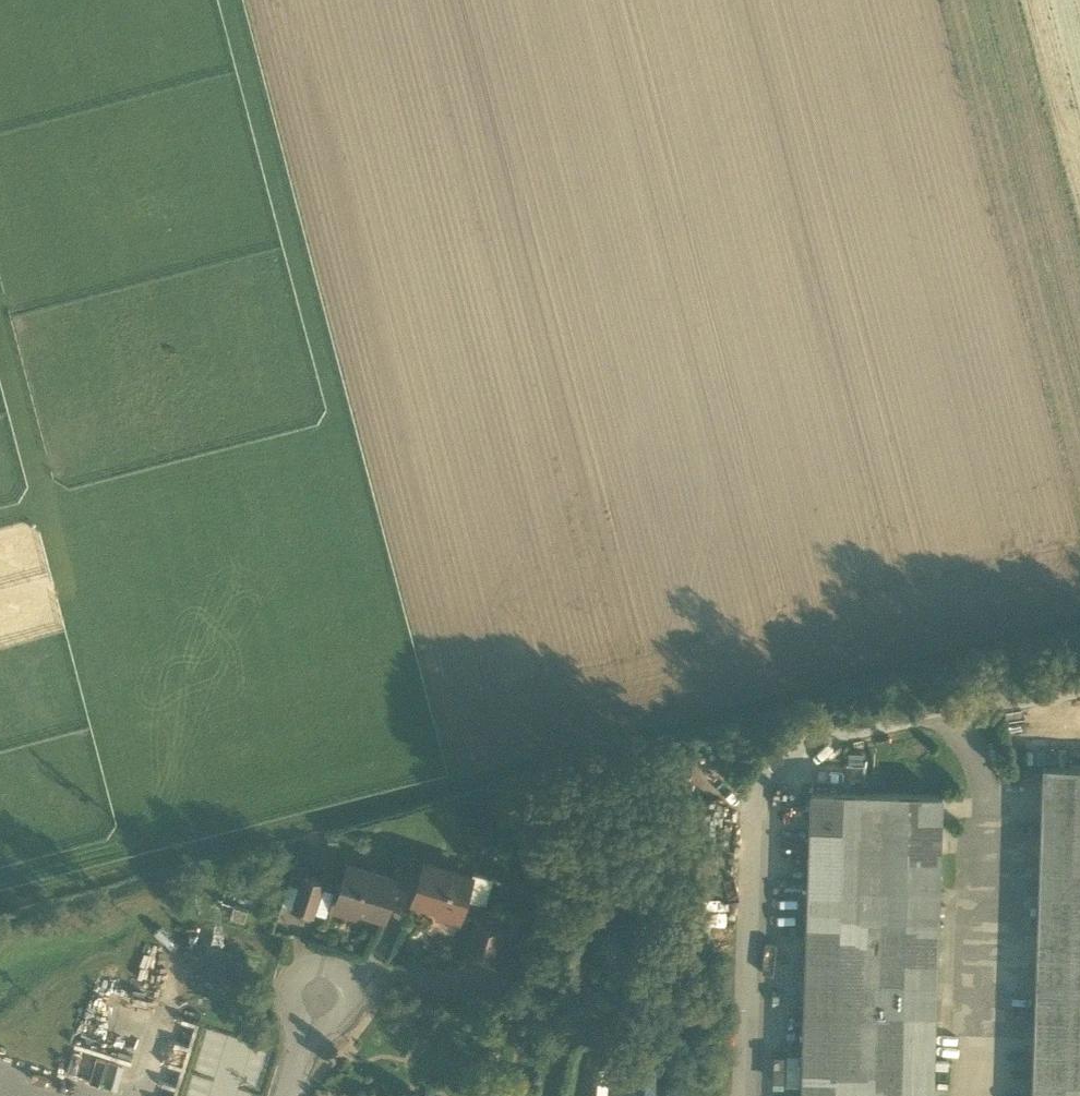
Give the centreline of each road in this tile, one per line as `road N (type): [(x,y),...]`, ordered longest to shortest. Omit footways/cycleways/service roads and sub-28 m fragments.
road 1 (track): [(470,779),(0,898)]
road 2 (residential): [(289,1095),(332,963)]

